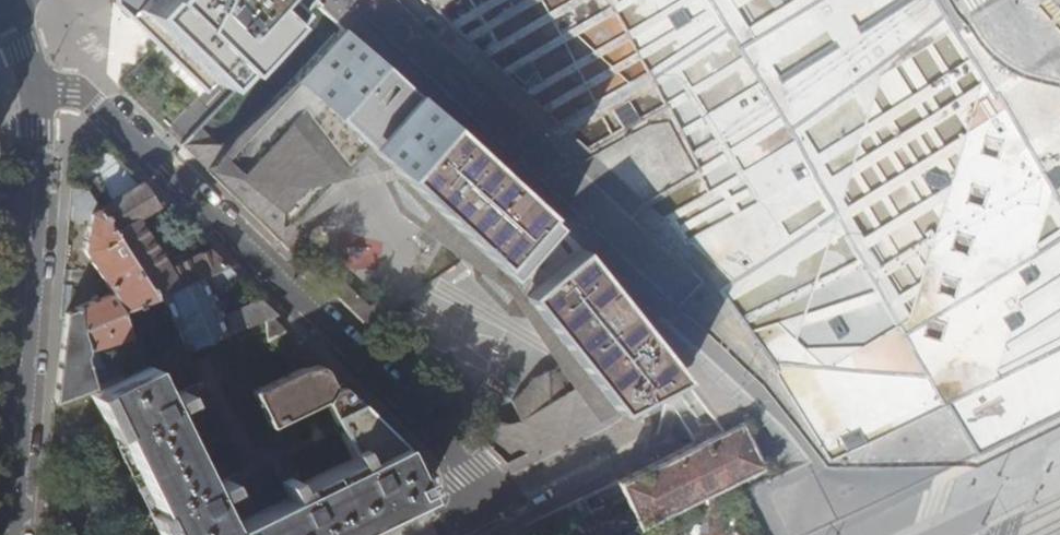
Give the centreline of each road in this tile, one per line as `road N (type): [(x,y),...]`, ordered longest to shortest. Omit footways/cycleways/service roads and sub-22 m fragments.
road 1 (residential): [(493,506),(474,469),(91,97),(37,91)]
road 2 (residential): [(10,534),(37,91)]
road 3 (residential): [(493,506),(638,436)]

